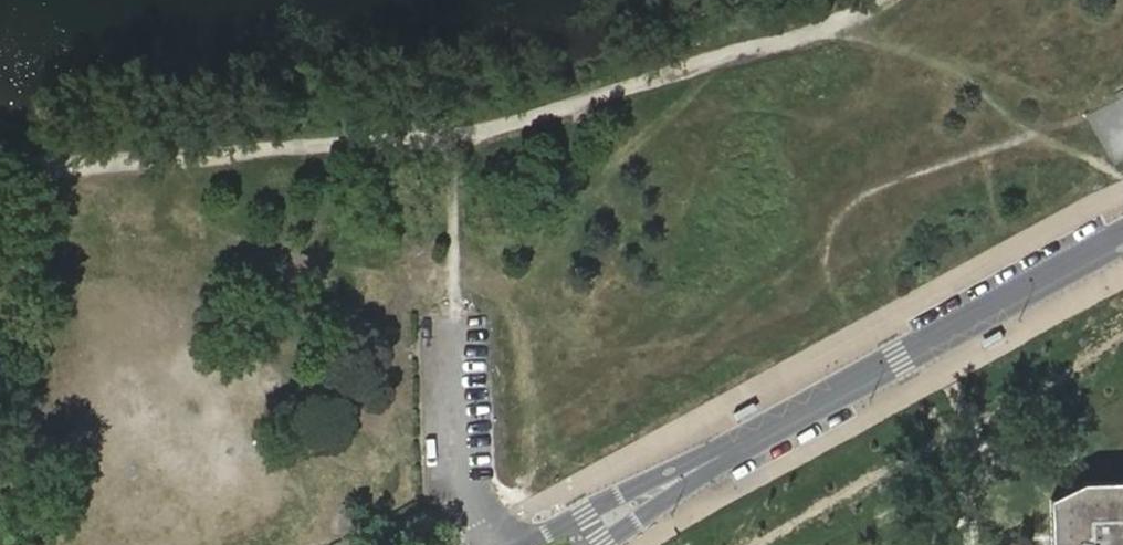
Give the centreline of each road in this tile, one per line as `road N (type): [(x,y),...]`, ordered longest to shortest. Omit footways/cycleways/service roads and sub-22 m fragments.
road 1 (tertiary): [(749,436),(1122,238)]
road 2 (tertiary): [(749,436),(583,544)]

